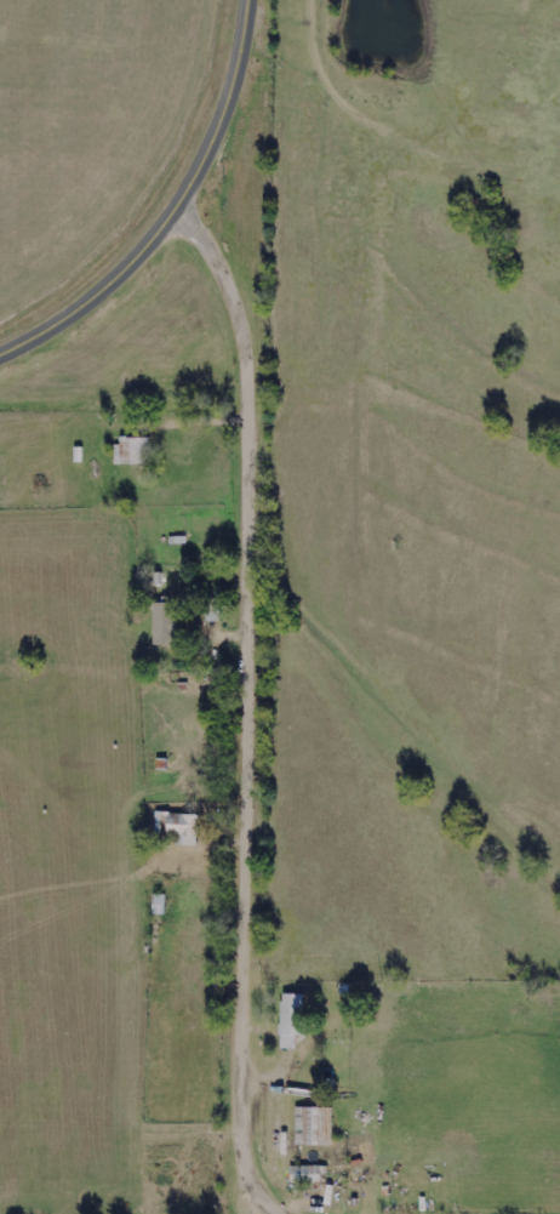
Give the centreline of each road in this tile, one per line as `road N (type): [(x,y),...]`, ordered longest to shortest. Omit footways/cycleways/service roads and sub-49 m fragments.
road 1 (residential): [(297,1213),(263,1174),(251,1101),(253,389),(234,300),(177,209)]
road 2 (secondary): [(0,356),(58,326),(103,290),(177,209),(234,75),(247,0)]

